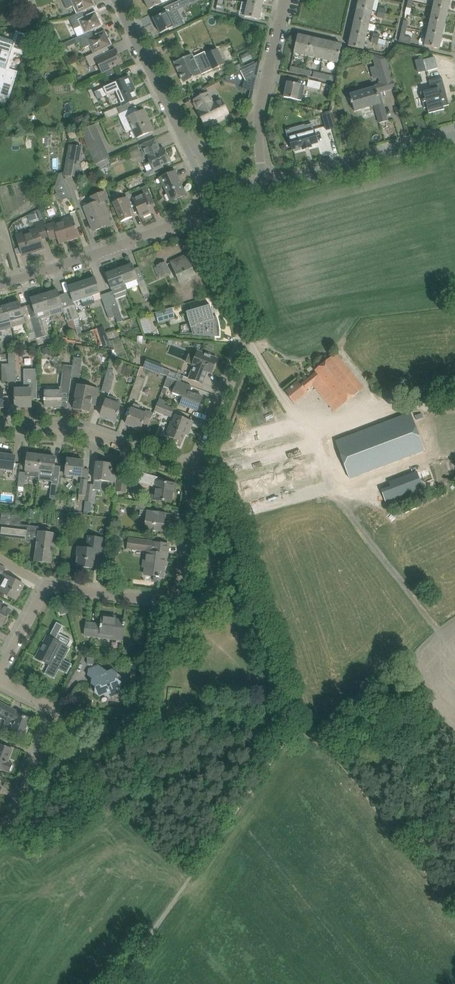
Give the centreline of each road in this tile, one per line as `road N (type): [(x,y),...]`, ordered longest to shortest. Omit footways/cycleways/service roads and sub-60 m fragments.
road 1 (residential): [(0,673),(54,587),(178,595),(196,468)]
road 2 (residential): [(196,468),(244,322),(204,208)]
road 3 (residential): [(0,288),(204,208)]
road 4 (residential): [(216,182),(188,146),(115,0)]
road 5 (residential): [(0,430),(87,434),(196,468)]
road 6 (residential): [(275,189),(260,124),(285,0)]
road 7 (residential): [(454,139),(275,189)]
road 8 (residential): [(0,831),(48,723),(43,707),(0,683)]

